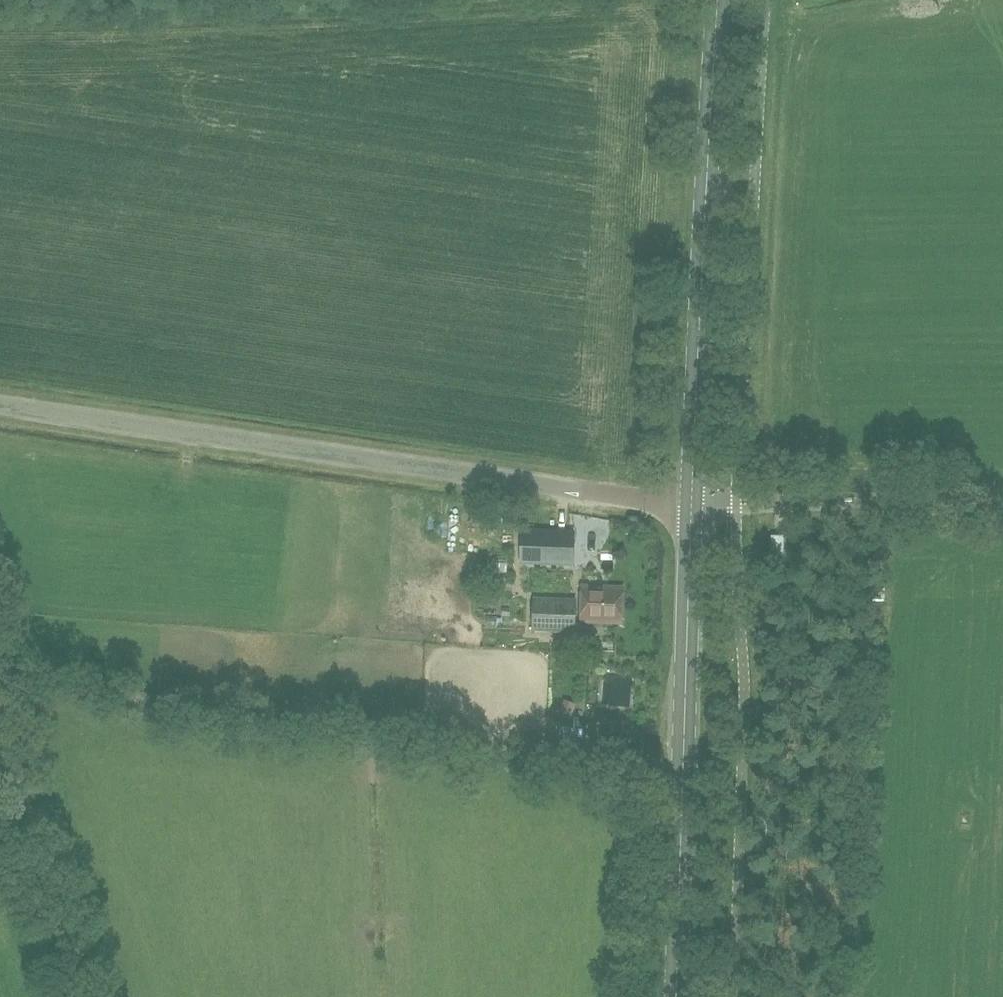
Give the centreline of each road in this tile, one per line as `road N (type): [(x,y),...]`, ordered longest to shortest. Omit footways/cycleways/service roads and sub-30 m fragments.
road 1 (unclassified): [(0,407),(692,503)]
road 2 (primary): [(692,503),(718,0)]
road 3 (primary): [(676,996),(692,503)]
road 4 (unclassified): [(692,503),(1002,496)]

